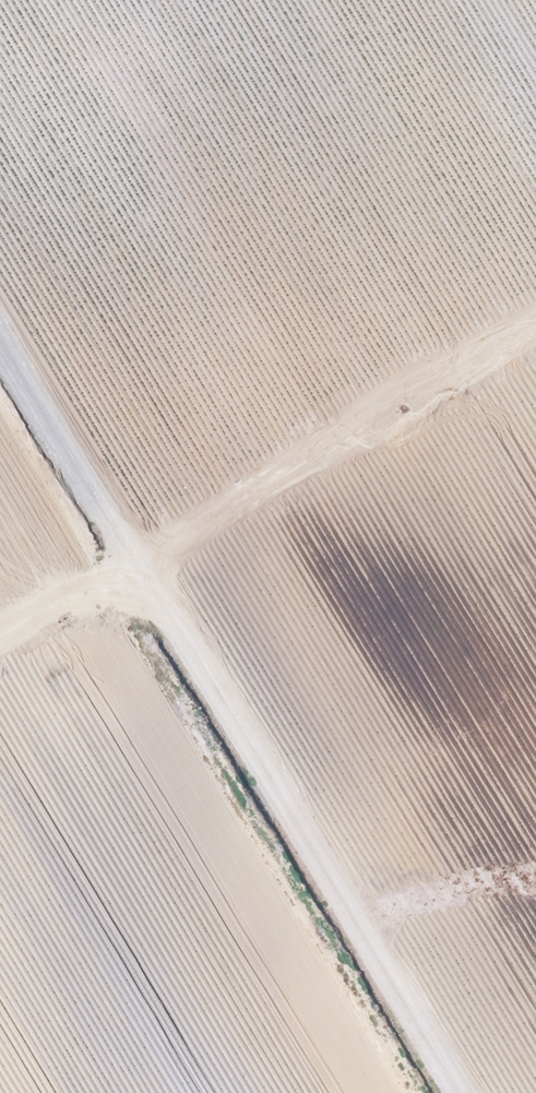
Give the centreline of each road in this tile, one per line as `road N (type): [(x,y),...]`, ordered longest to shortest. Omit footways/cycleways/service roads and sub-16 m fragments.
road 1 (track): [(466,1092),(0,330)]
road 2 (track): [(0,666),(535,328)]

